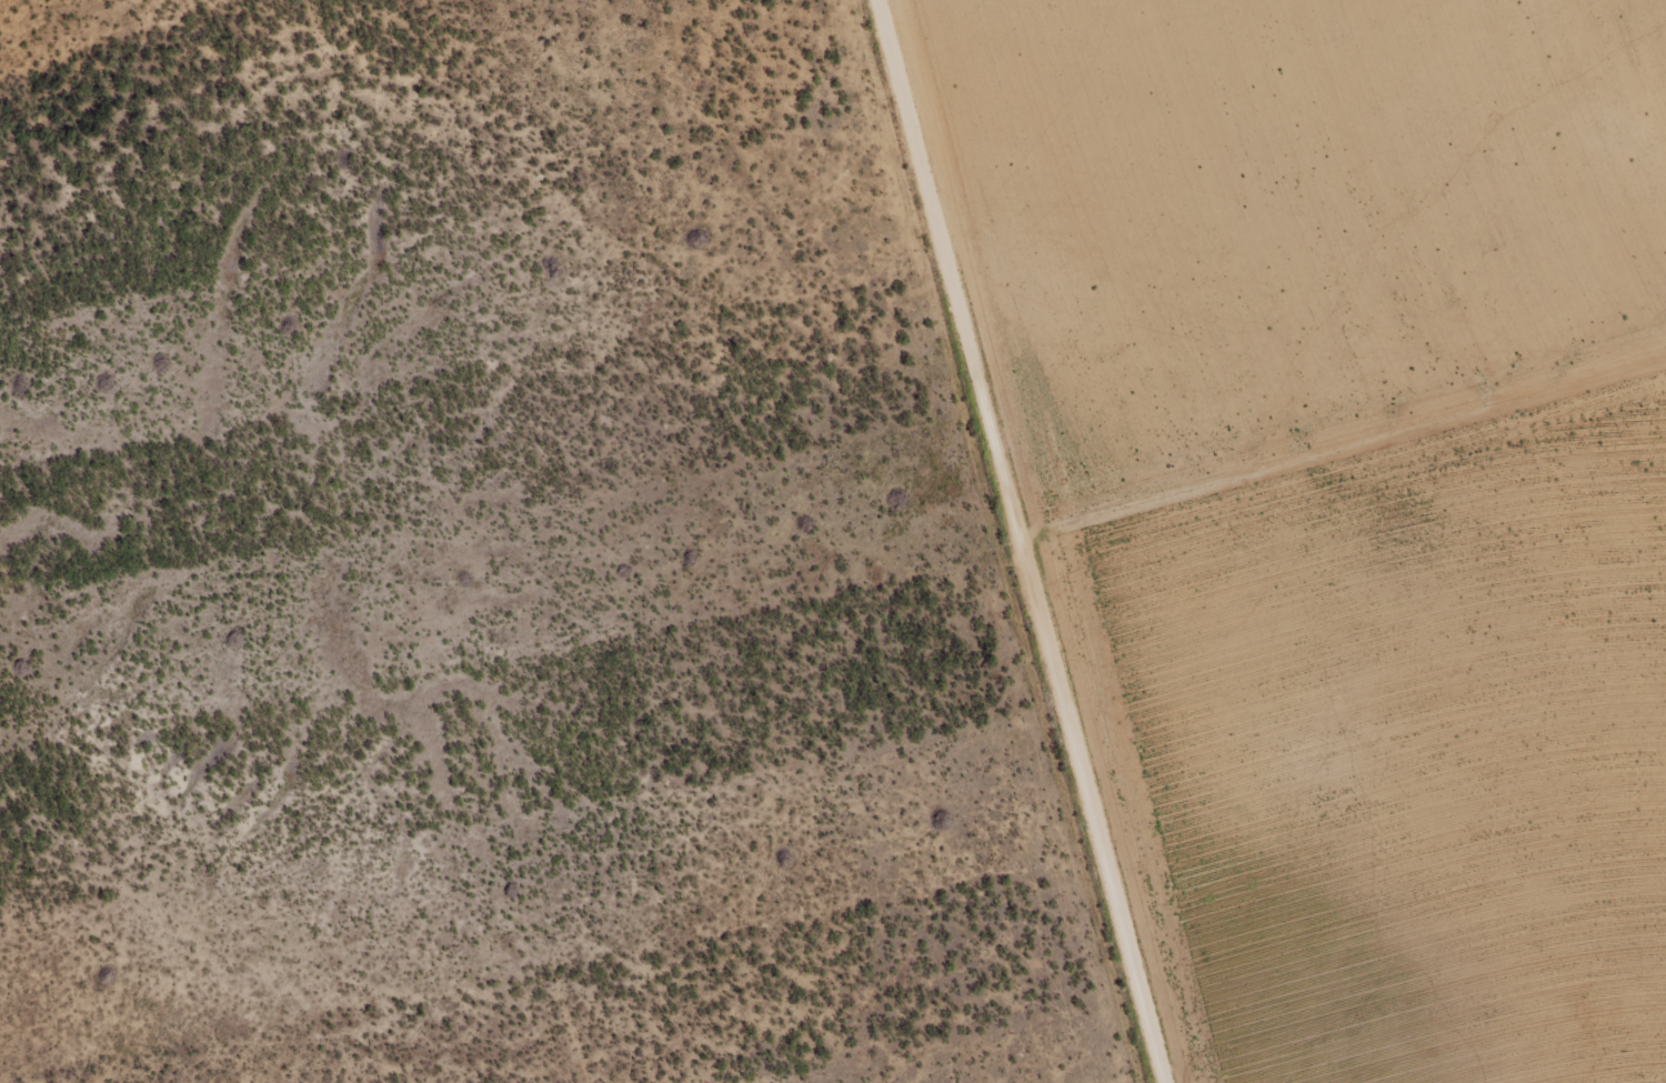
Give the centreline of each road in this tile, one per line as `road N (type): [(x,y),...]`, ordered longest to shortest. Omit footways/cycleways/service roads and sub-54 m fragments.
road 1 (track): [(1665,385),(1038,544)]
road 2 (residential): [(889,0),(1022,539),(1038,544)]
road 3 (residential): [(1038,544),(1112,906),(1128,917),(1134,985),(1151,1002),(1165,1082)]

